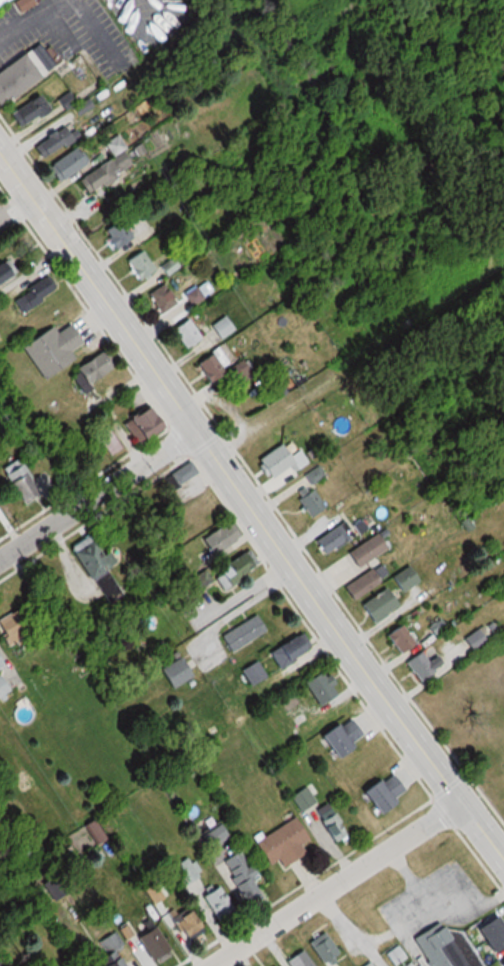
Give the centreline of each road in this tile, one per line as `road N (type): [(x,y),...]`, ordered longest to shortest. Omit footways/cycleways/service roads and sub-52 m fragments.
road 1 (tertiary): [(503,860),(195,429)]
road 2 (tertiary): [(195,429),(0,151)]
road 3 (residential): [(209,965),(459,802)]
road 4 (residential): [(0,559),(195,429)]

